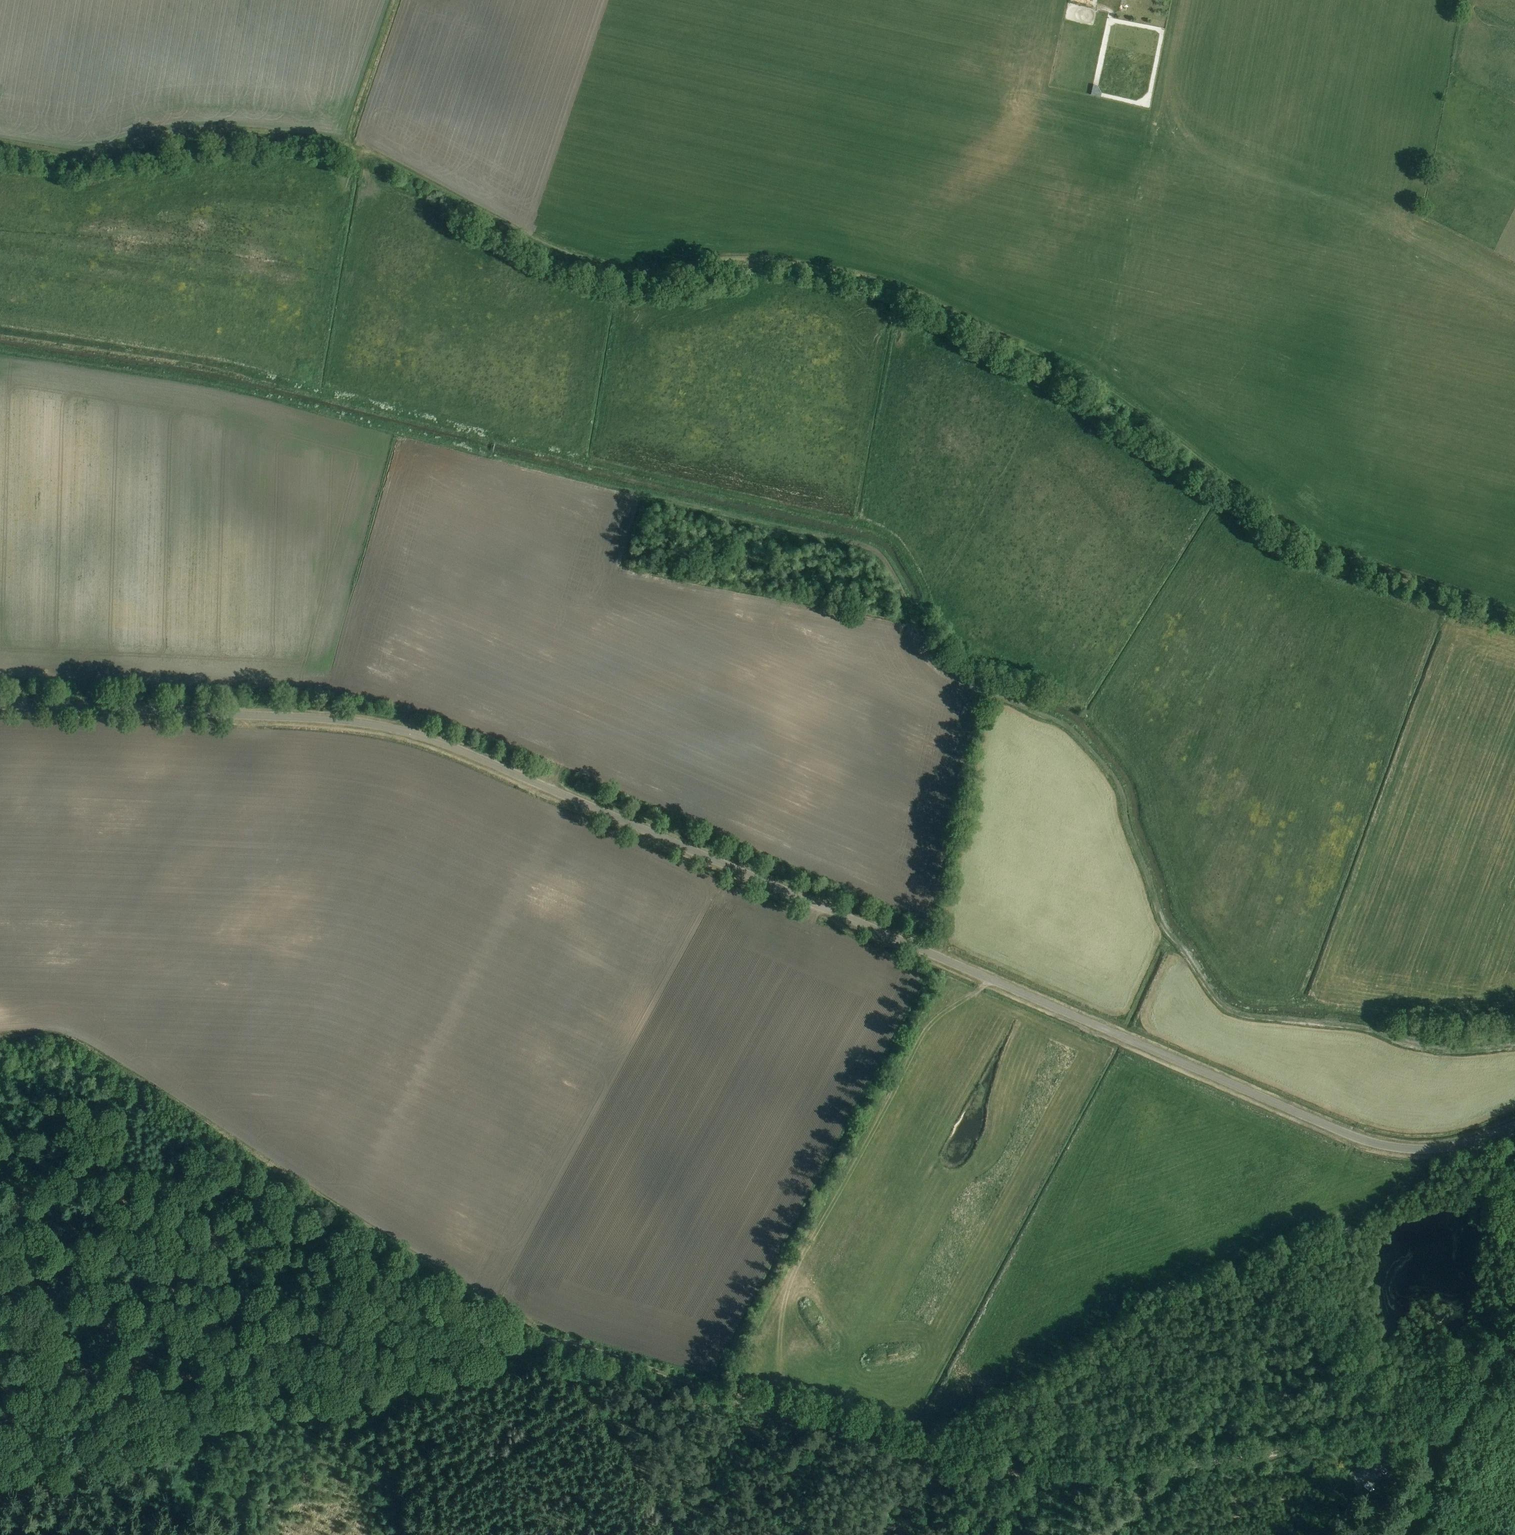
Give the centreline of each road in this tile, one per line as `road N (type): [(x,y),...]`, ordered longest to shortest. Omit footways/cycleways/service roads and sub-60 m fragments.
road 1 (track): [(1514,616),(1330,552),(1158,429),(894,283),(756,255),(588,254),(389,157),(298,129),(194,125),(80,154),(0,138)]
road 2 (unclassified): [(1514,1125),(1428,1149),(1349,1134),(454,748),(386,726),(0,706)]
road 3 (track): [(1391,1438),(1142,1472),(1047,1476),(554,1339),(0,1487)]
road 4 (unclassified): [(1406,1534),(1446,1439),(1514,1354)]
road 5 (track): [(1369,1491),(1360,1482),(1391,1438),(1446,1439)]

